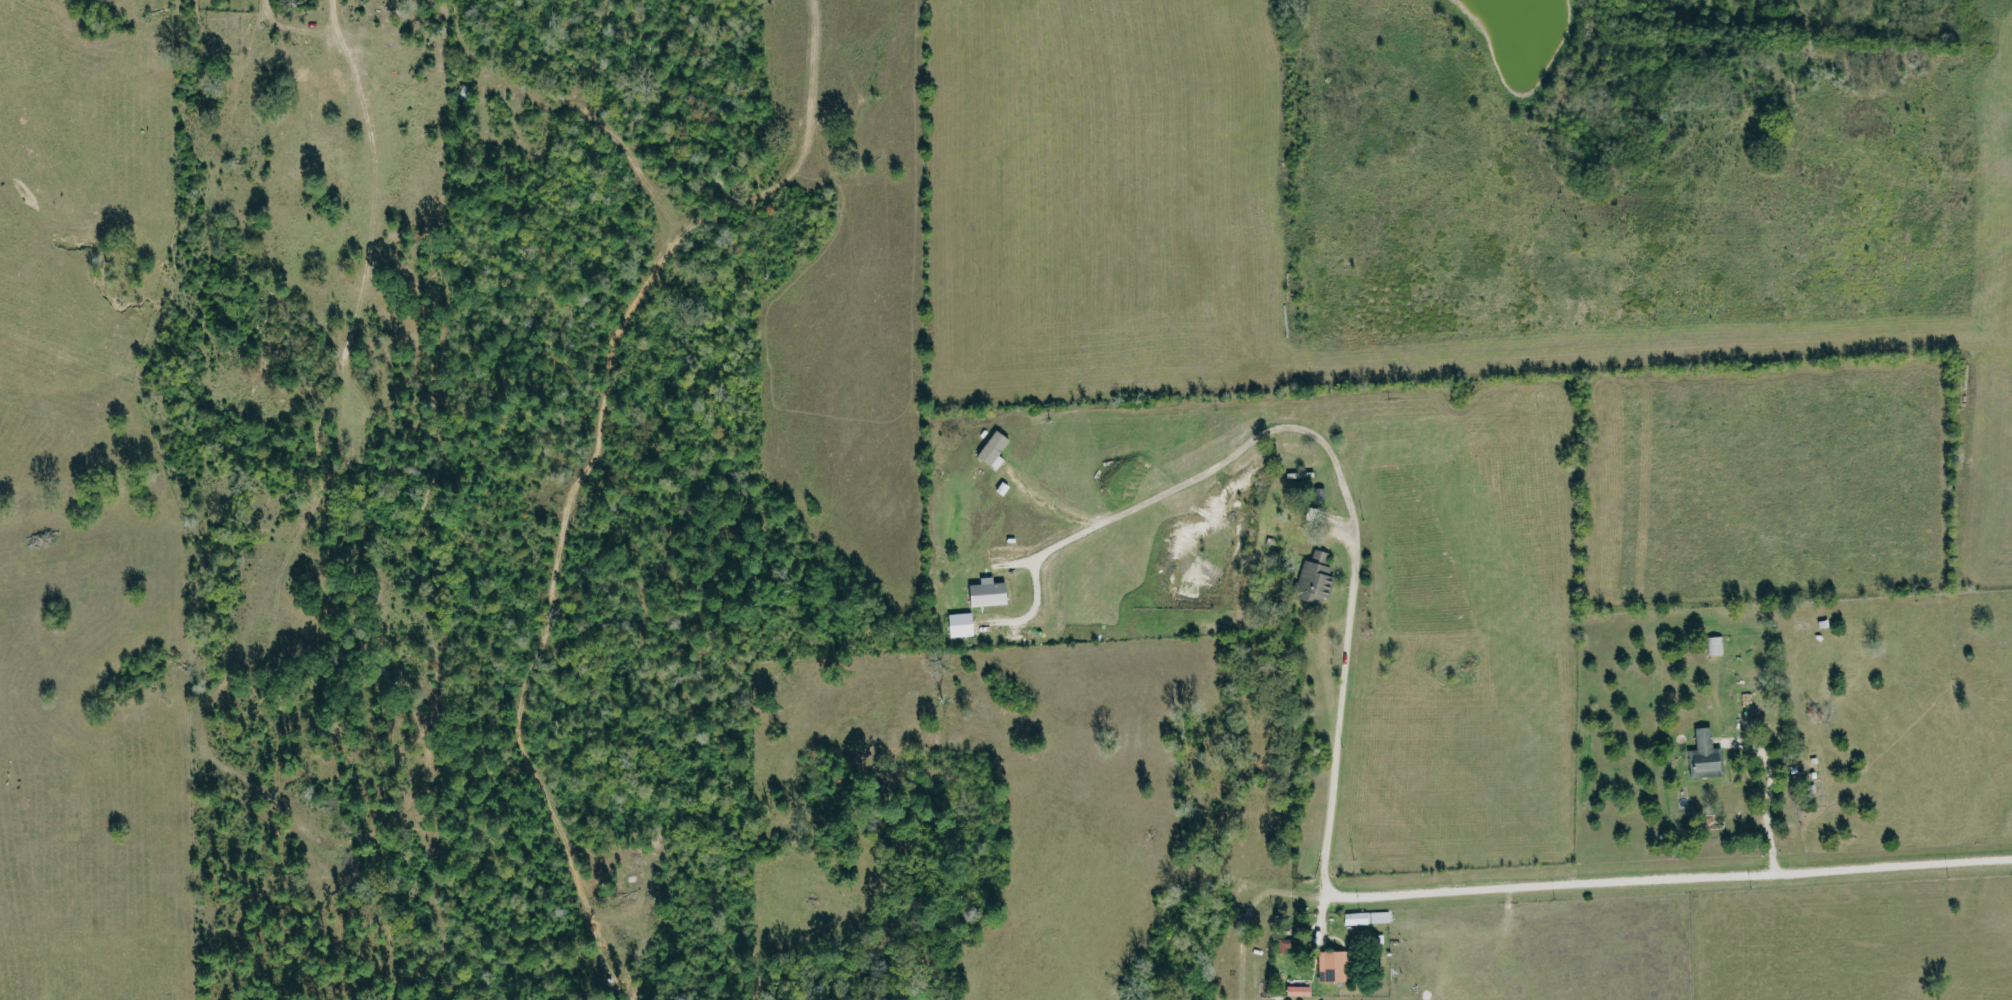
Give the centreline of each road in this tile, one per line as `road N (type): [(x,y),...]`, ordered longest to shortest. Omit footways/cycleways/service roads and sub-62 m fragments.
road 1 (residential): [(1366,898),(2011,859)]

